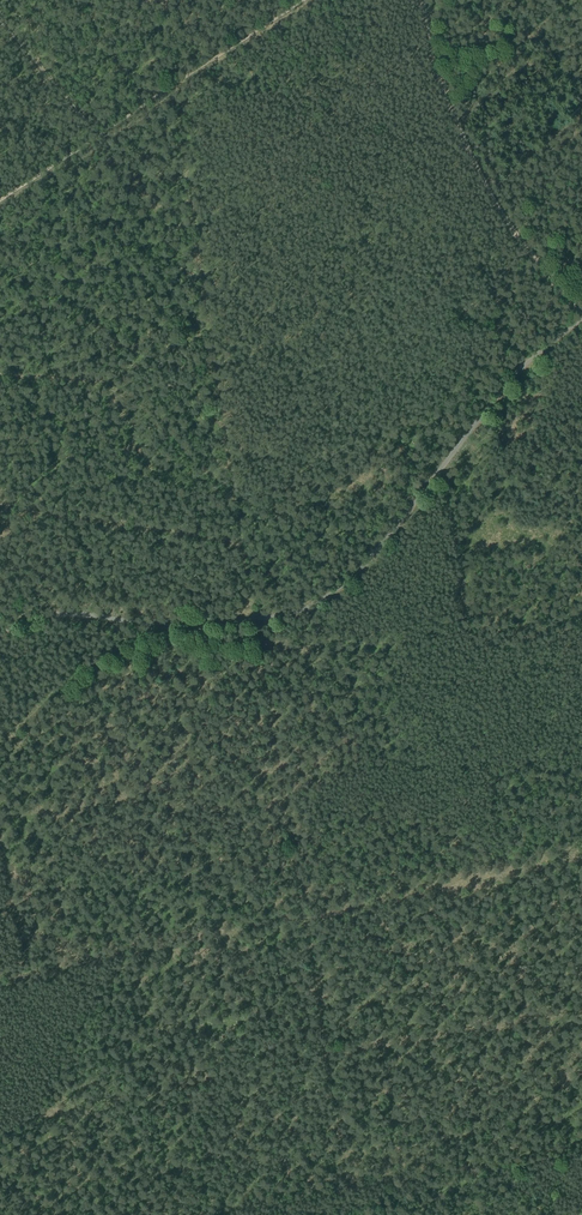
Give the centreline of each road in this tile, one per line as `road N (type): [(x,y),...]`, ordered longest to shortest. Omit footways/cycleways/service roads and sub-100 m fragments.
road 1 (unclassified): [(0,629),(72,609),(227,621),(325,594),(372,552),(509,377),(581,318)]
road 2 (track): [(101,136),(305,0)]
road 3 (track): [(101,136),(0,19)]
road 4 (track): [(0,204),(101,136)]

